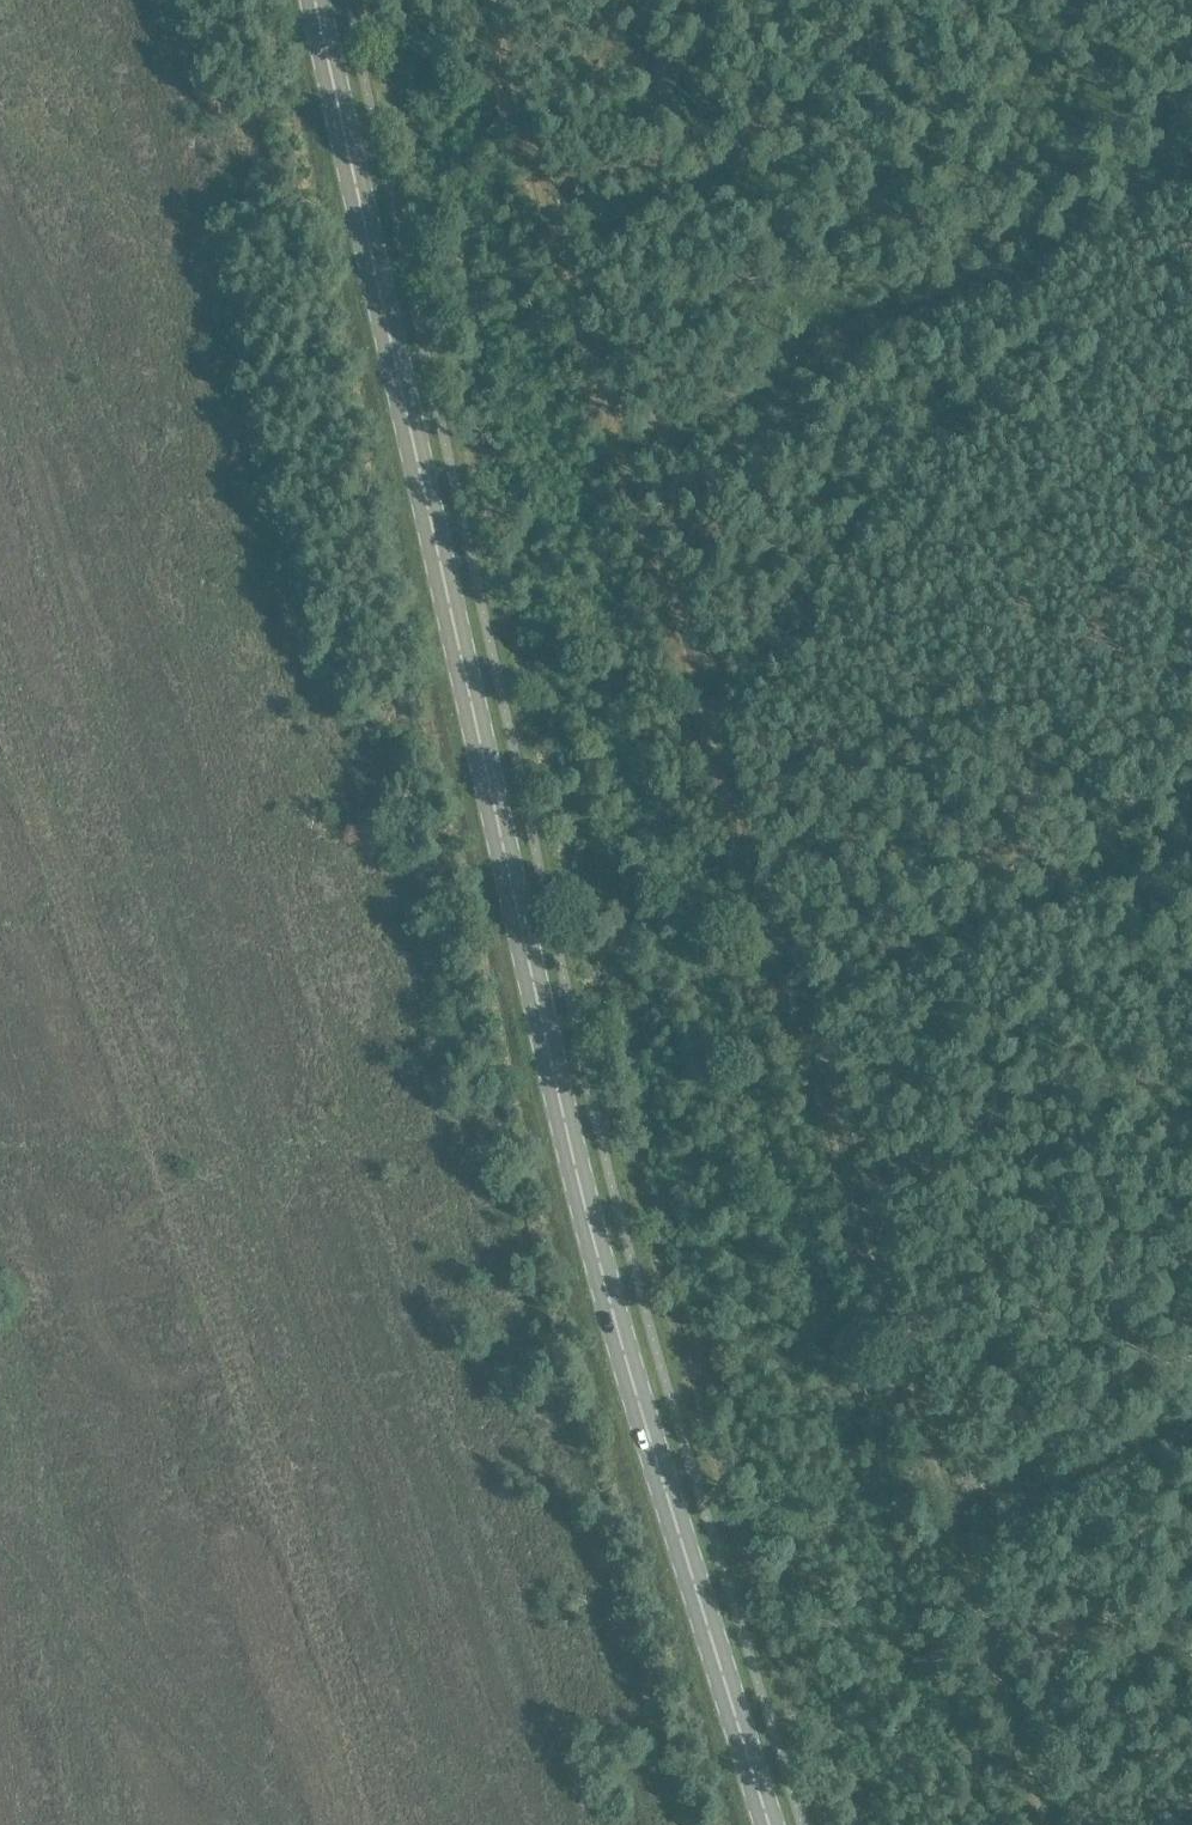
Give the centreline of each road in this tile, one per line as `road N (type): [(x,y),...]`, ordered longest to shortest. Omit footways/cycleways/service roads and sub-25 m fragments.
road 1 (track): [(472,0),(1038,1824)]
road 2 (primary): [(769,1824),(590,1234),(313,0)]

